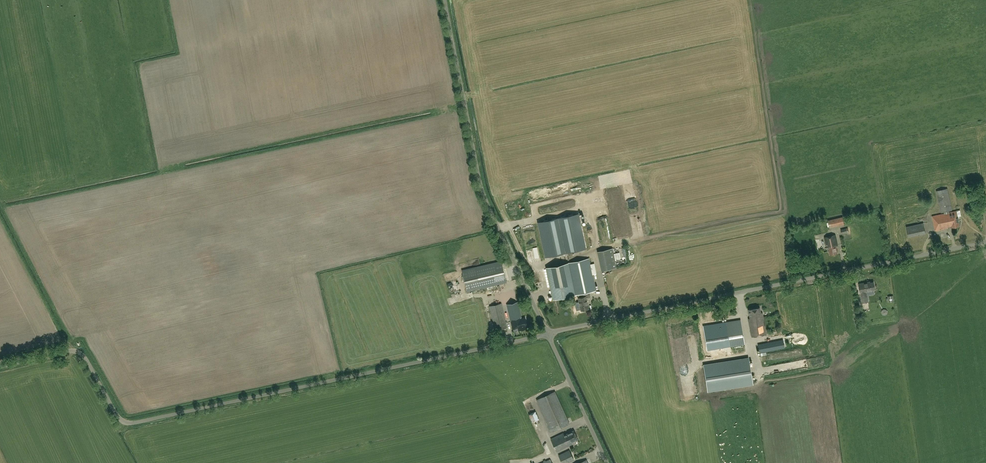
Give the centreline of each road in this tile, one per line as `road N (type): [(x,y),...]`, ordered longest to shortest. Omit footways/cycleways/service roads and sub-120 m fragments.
road 1 (unclassified): [(0,367),(78,352),(120,419),(132,424),(548,334)]
road 2 (unclassified): [(548,334),(985,240)]
road 3 (unclassified): [(548,334),(480,177),(445,0)]
road 4 (unclassified): [(607,462),(548,334)]

